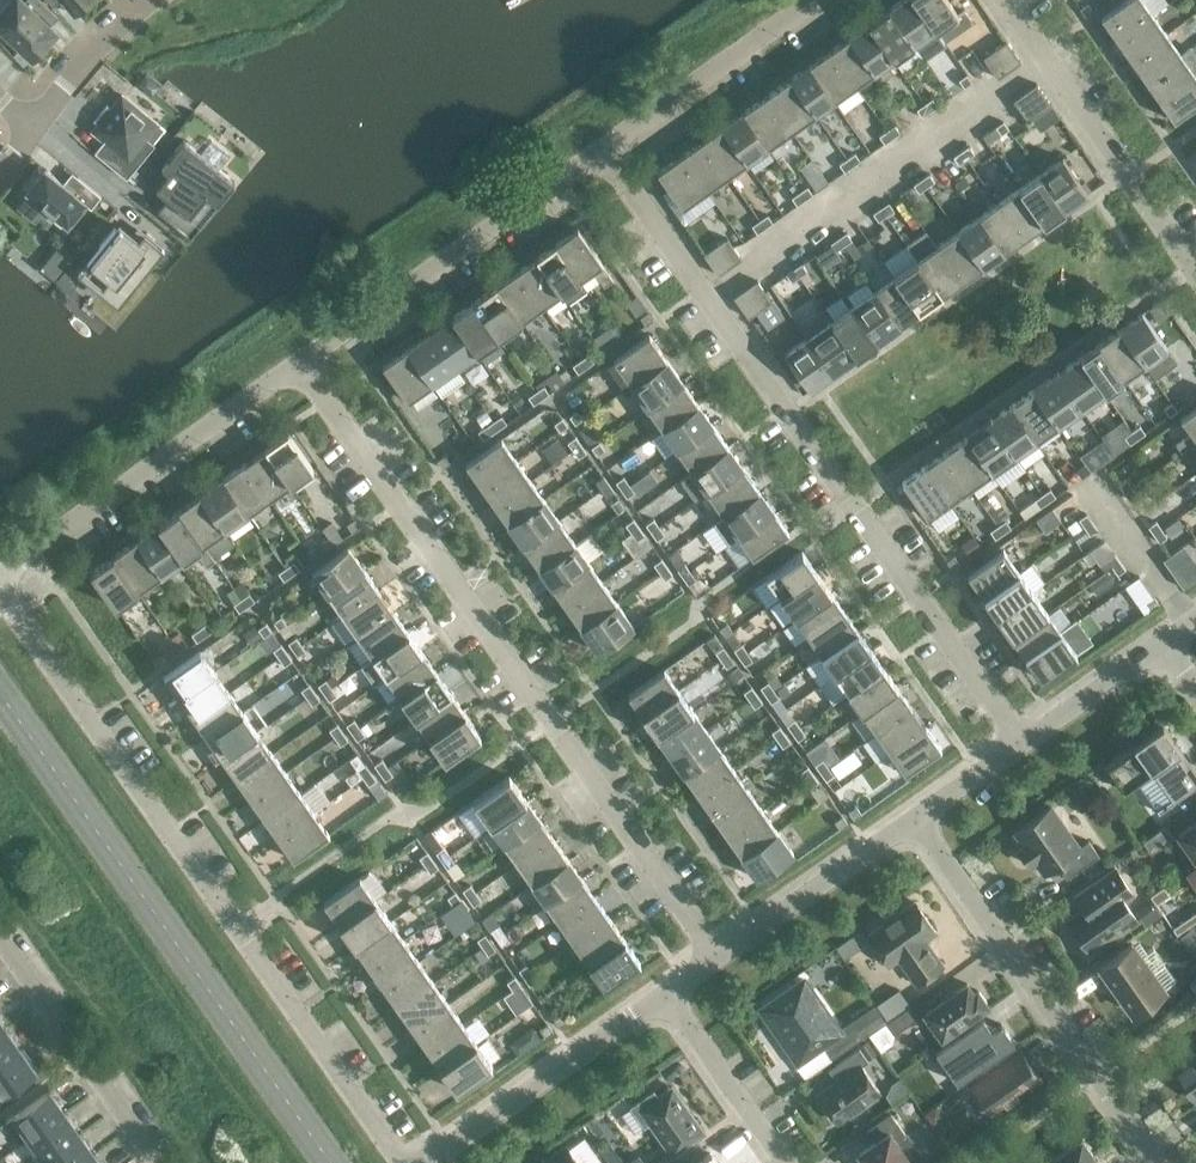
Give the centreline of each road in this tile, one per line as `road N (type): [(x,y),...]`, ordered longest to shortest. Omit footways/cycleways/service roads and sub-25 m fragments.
road 1 (residential): [(400,1162),(10,607),(3,582),(20,559),(299,364)]
road 2 (residential): [(718,953),(299,364)]
road 3 (residential): [(1012,744),(603,149)]
road 4 (residential): [(1151,1162),(907,816)]
road 5 (residential): [(299,364),(603,149)]
road 6 (residential): [(1195,269),(1006,0)]
road 7 (residential): [(425,1162),(663,997)]
road 8 (residential): [(159,1162),(0,937)]
road 9 (residential): [(603,149),(815,0)]
road 10 (residential): [(718,953),(907,816)]
road 11 (residential): [(776,1162),(663,997)]
road 12 (residential): [(33,131),(101,44),(154,0)]
road 13 (residential): [(1012,744),(1153,647)]
road 14 (residential): [(907,816),(1012,744)]

